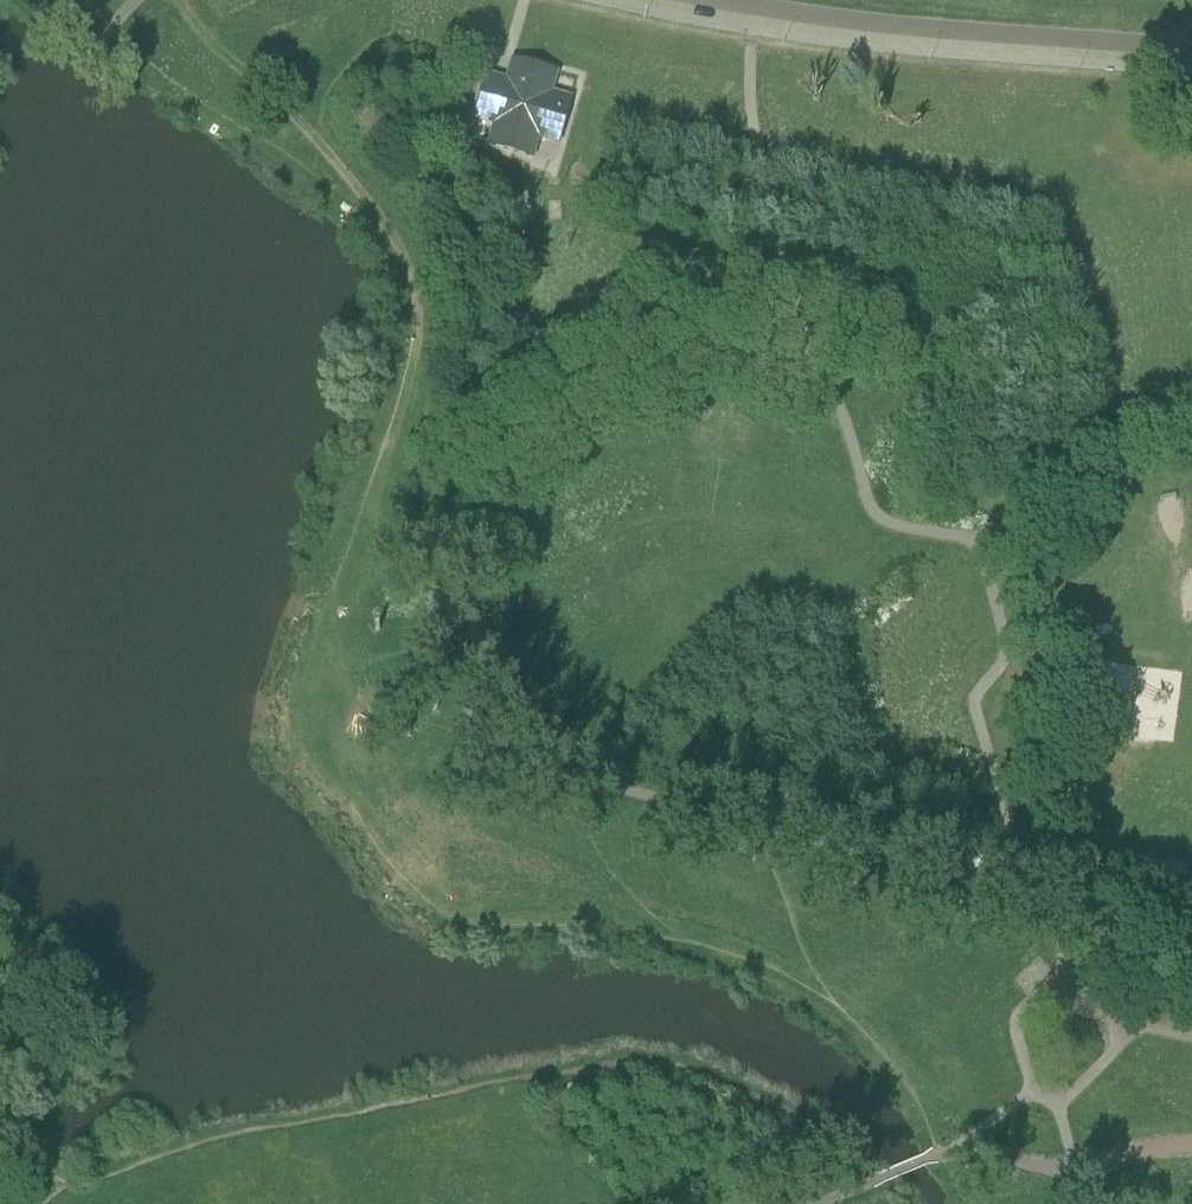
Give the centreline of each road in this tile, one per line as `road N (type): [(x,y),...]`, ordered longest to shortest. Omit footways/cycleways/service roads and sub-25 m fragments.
road 1 (unclassified): [(706,0),(845,22),(1191,49)]

